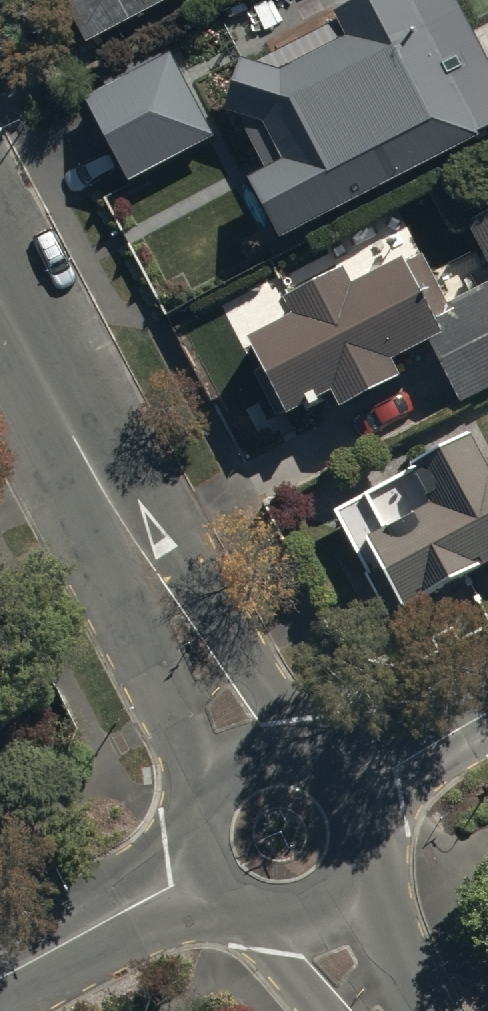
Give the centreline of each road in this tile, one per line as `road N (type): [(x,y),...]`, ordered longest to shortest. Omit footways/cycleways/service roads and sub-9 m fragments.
road 1 (residential): [(0,297),(251,750)]
road 2 (tertiary): [(0,980),(184,880)]
road 3 (tertiary): [(184,880),(190,806),(225,762),(251,750)]
road 4 (tertiary): [(323,919),(297,930),(241,924),(184,880)]
road 5 (tertiary): [(357,796),(395,760),(487,713)]
road 6 (tertiary): [(357,796),(370,850),(346,901),(323,919)]
road 7 (tertiary): [(251,750),(312,753),(339,769),(357,796)]

